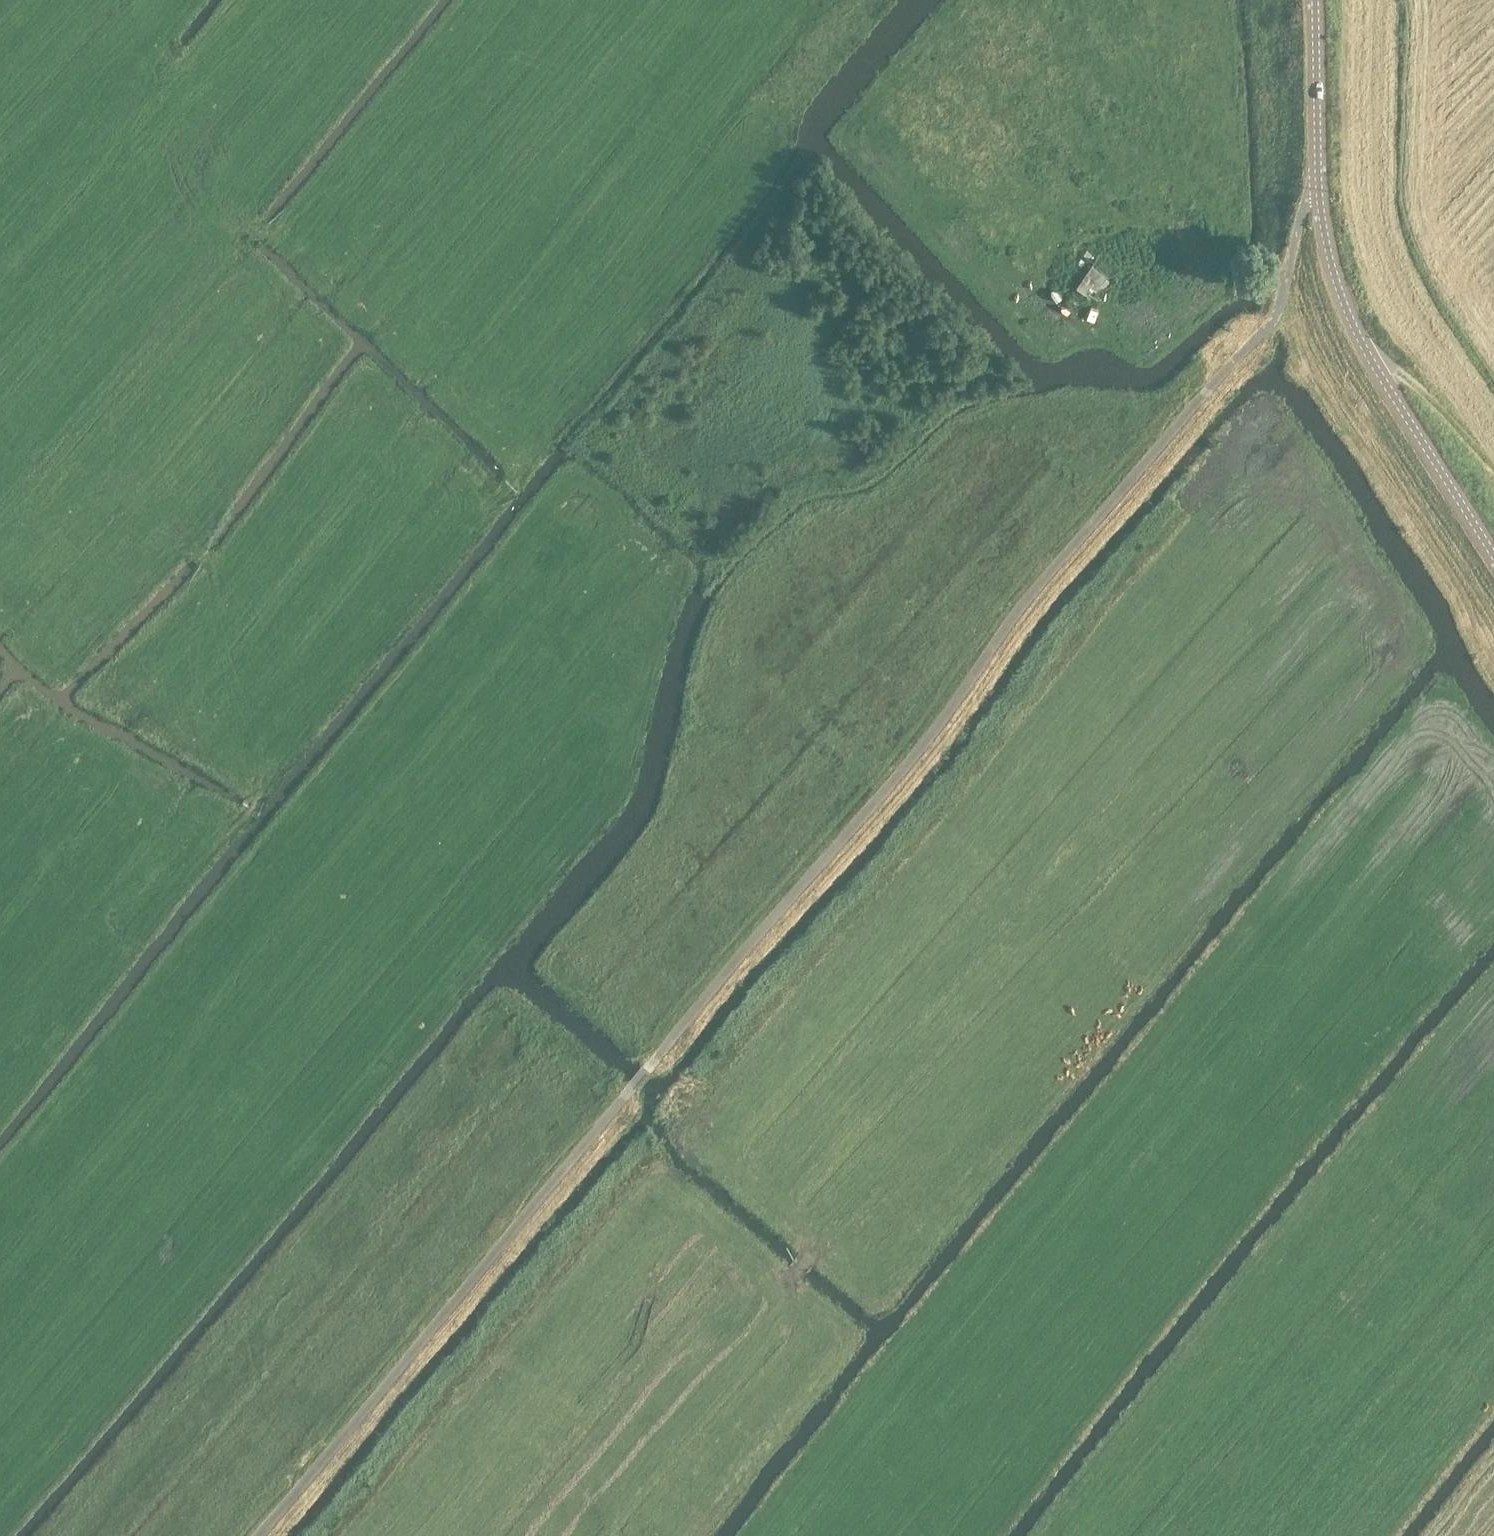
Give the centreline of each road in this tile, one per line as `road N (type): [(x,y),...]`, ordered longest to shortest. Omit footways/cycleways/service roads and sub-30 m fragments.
road 1 (tertiary): [(1493,555),(1372,362),(1336,279),(1319,186),(1315,0)]
road 2 (track): [(1493,465),(1431,399),(1365,349)]

